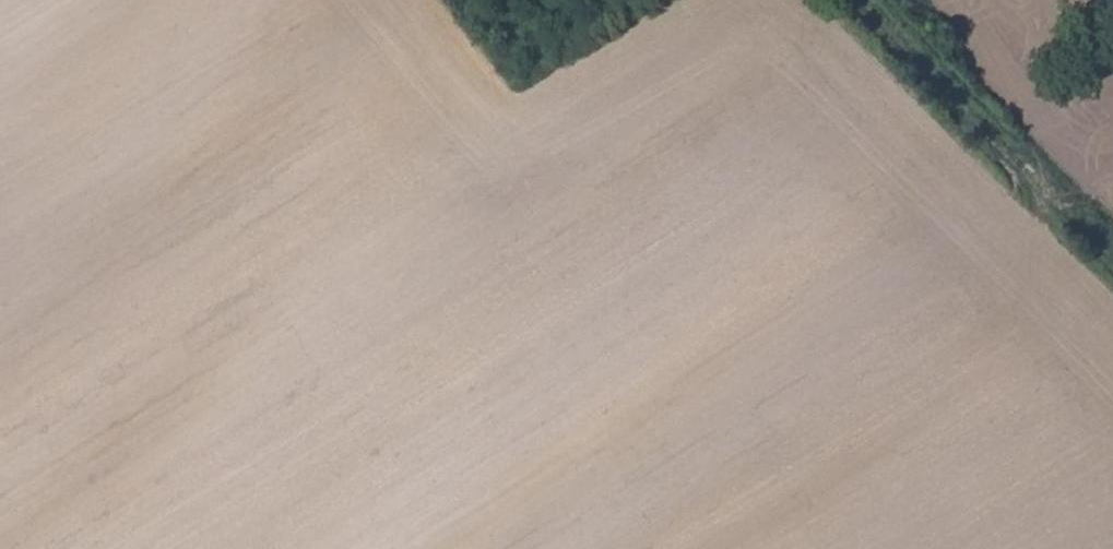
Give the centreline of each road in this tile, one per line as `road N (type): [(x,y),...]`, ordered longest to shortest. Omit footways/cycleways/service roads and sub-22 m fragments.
road 1 (track): [(866,0),(1112,260)]

